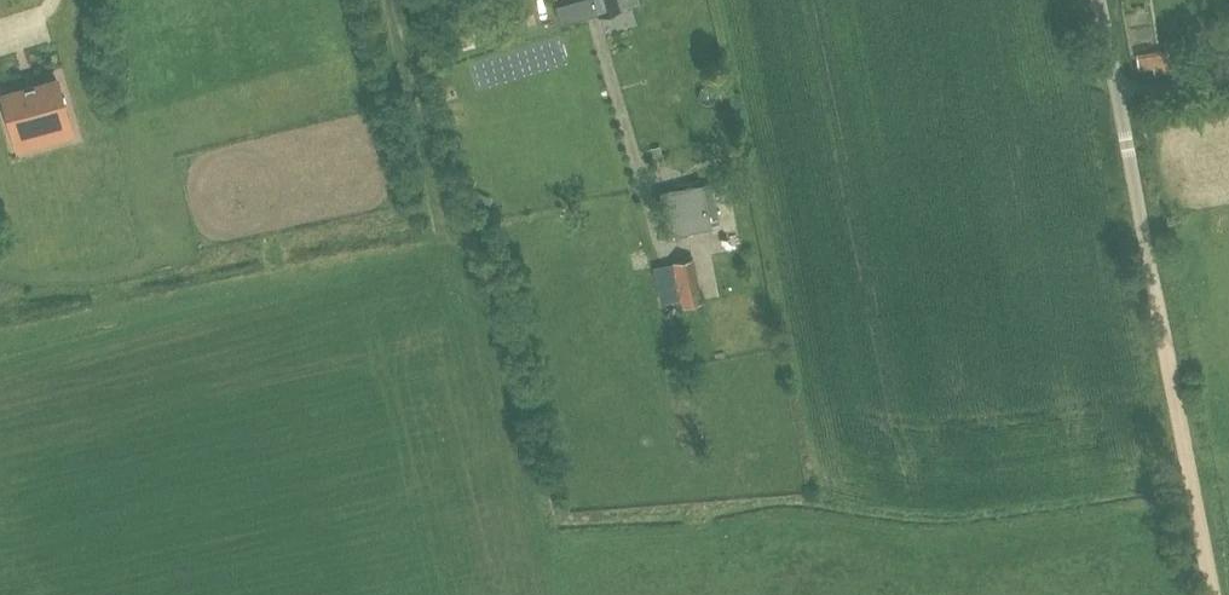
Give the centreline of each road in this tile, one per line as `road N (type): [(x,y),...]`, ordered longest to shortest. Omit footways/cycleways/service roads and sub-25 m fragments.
road 1 (track): [(1215,594),(1101,0)]

